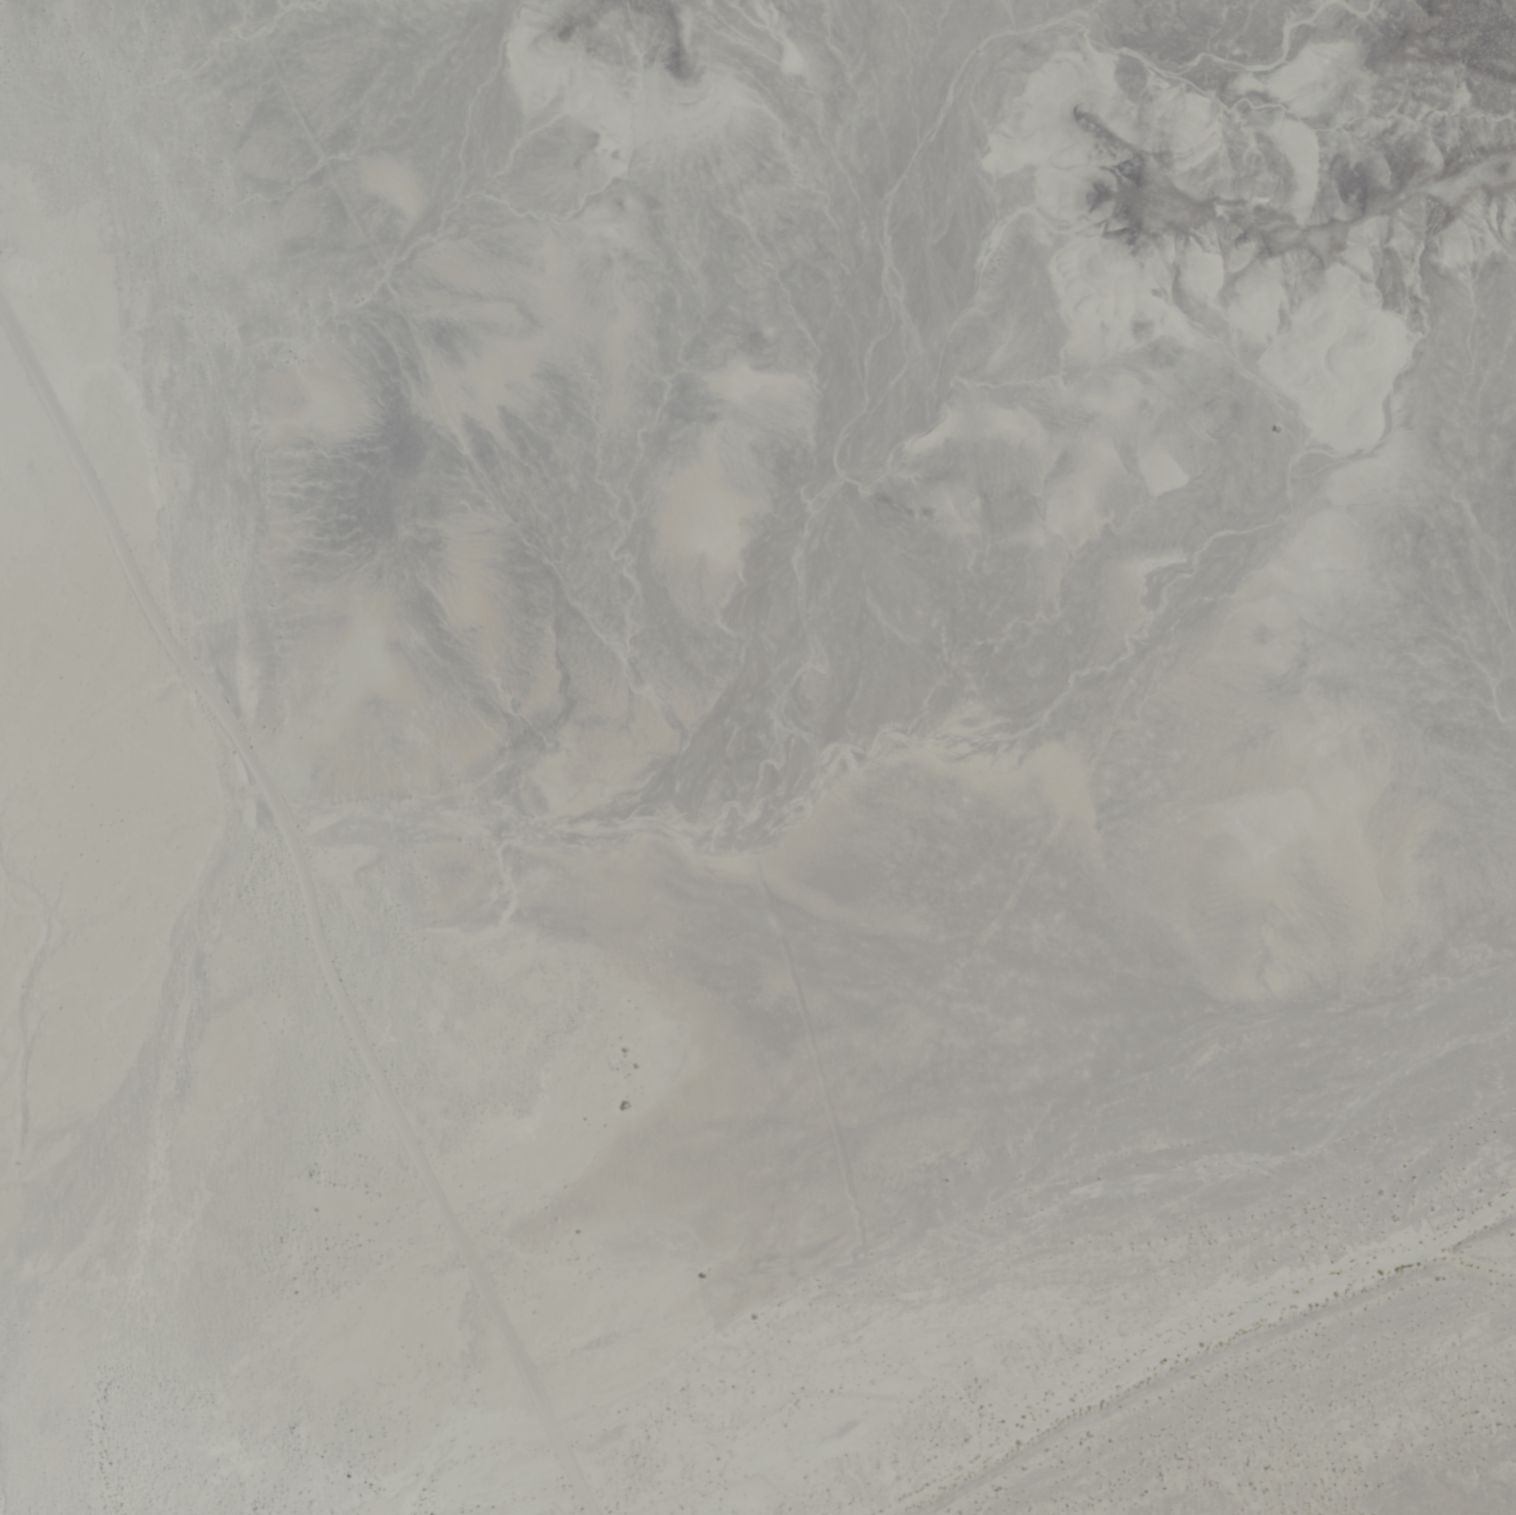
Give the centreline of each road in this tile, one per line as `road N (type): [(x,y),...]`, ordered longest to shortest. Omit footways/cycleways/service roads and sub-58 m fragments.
road 1 (track): [(0,280),(104,457),(207,705),(282,794),(304,840),(342,983),(462,1221),(594,1514)]

